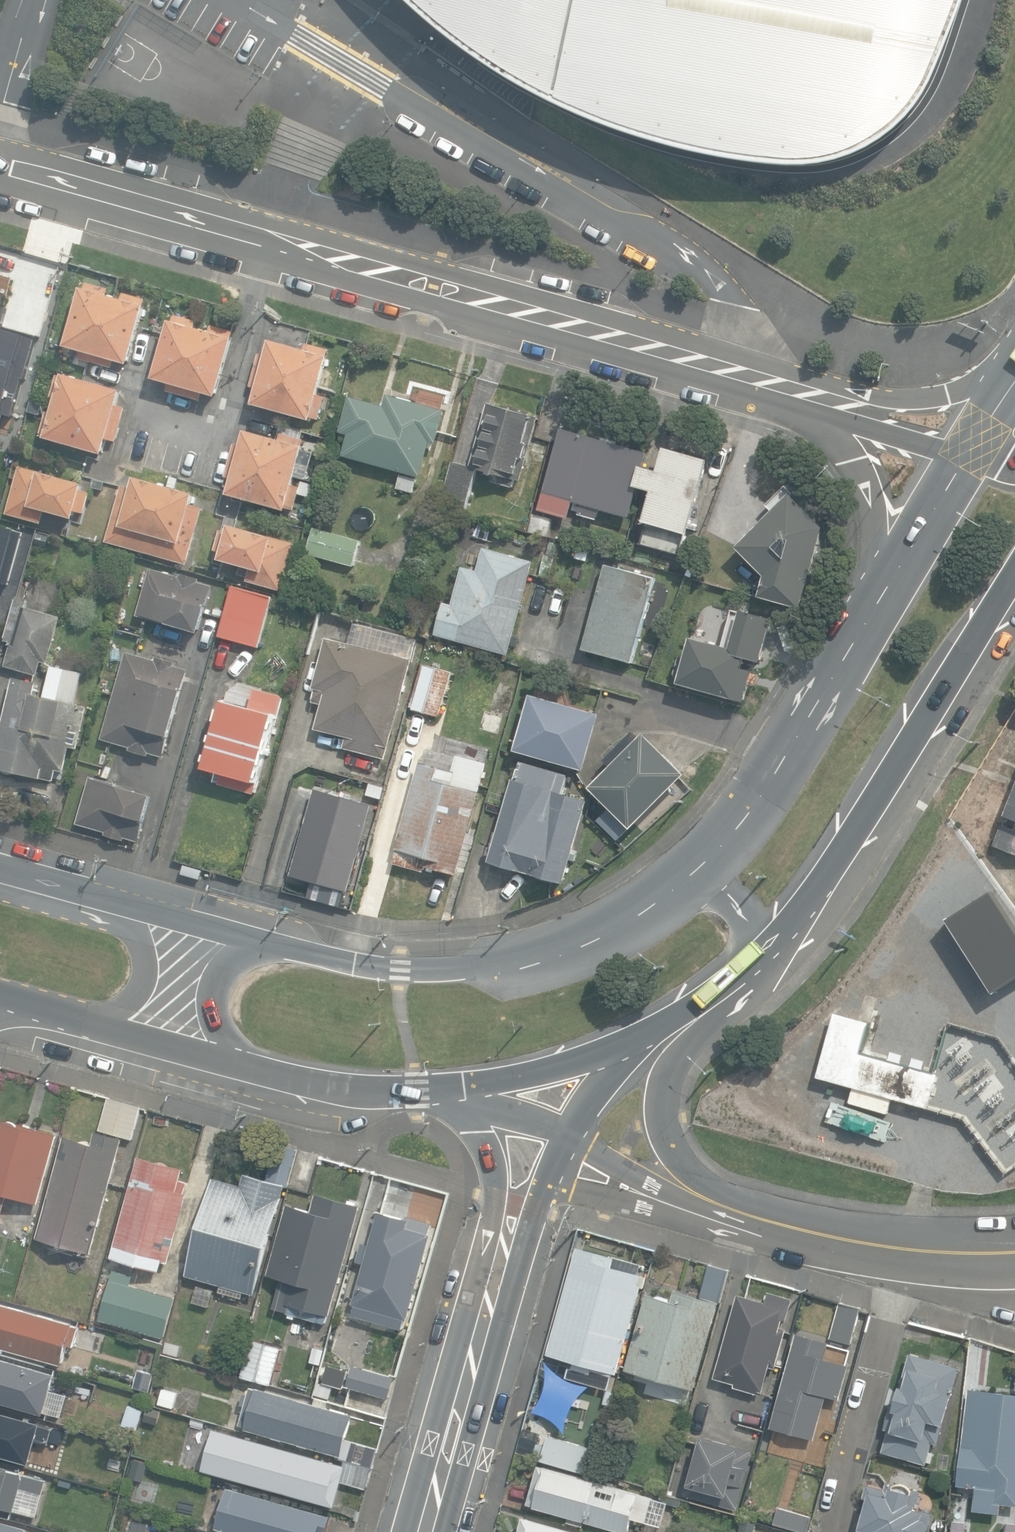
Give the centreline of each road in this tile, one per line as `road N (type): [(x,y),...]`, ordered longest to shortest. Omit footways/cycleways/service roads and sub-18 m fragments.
road 1 (residential): [(803,405),(0,168)]
road 2 (secondary): [(1014,579),(860,838),(741,978)]
road 3 (secondary): [(291,945),(401,968),(501,961),(558,945),(654,898)]
road 4 (secondary): [(654,898),(707,865),(743,827),(871,615)]
road 5 (residential): [(694,1011),(673,1093),(690,1164),(766,1215),(854,1241)]
road 6 (secondary): [(694,1011),(577,1064),(450,1089)]
road 7 (tertiary): [(491,1299),(428,1531)]
road 8 (secondary): [(871,615),(882,551),(877,508),(840,439),(803,405)]
road 9 (tertiary): [(491,1299),(493,1161),(450,1089)]
road 10 (secondary): [(803,405),(935,396),(1014,367)]
road 11 (secondary): [(109,904),(150,935),(162,961),(133,1013),(72,1022)]
road 12 (secondary): [(450,1089),(337,1088),(251,1072)]
road 13 (secondary): [(251,1072),(214,1028),(210,993),(241,957),(291,945)]
road 14 (secondary): [(871,615),(971,454)]
road 15 (secondary): [(109,904),(291,945)]
road 16 (residential): [(854,1241),(760,1236),(673,1205)]
road 17 (secondary): [(251,1072),(72,1022)]
road 18 (secondary): [(654,898),(724,890),(744,896),(758,933),(741,978)]
road 19 (residential): [(694,1011),(612,1070),(567,1133)]
road 20 (residential): [(971,454),(803,405)]
road 21 (residential): [(854,1241),(1014,1252)]
road 22 (residential): [(673,1205),(542,1190)]
road 23 (residential): [(673,1205),(567,1133)]
road 24 (residential): [(567,1133),(450,1089)]
road 25 (tertiary): [(542,1190),(528,1238),(491,1299)]

